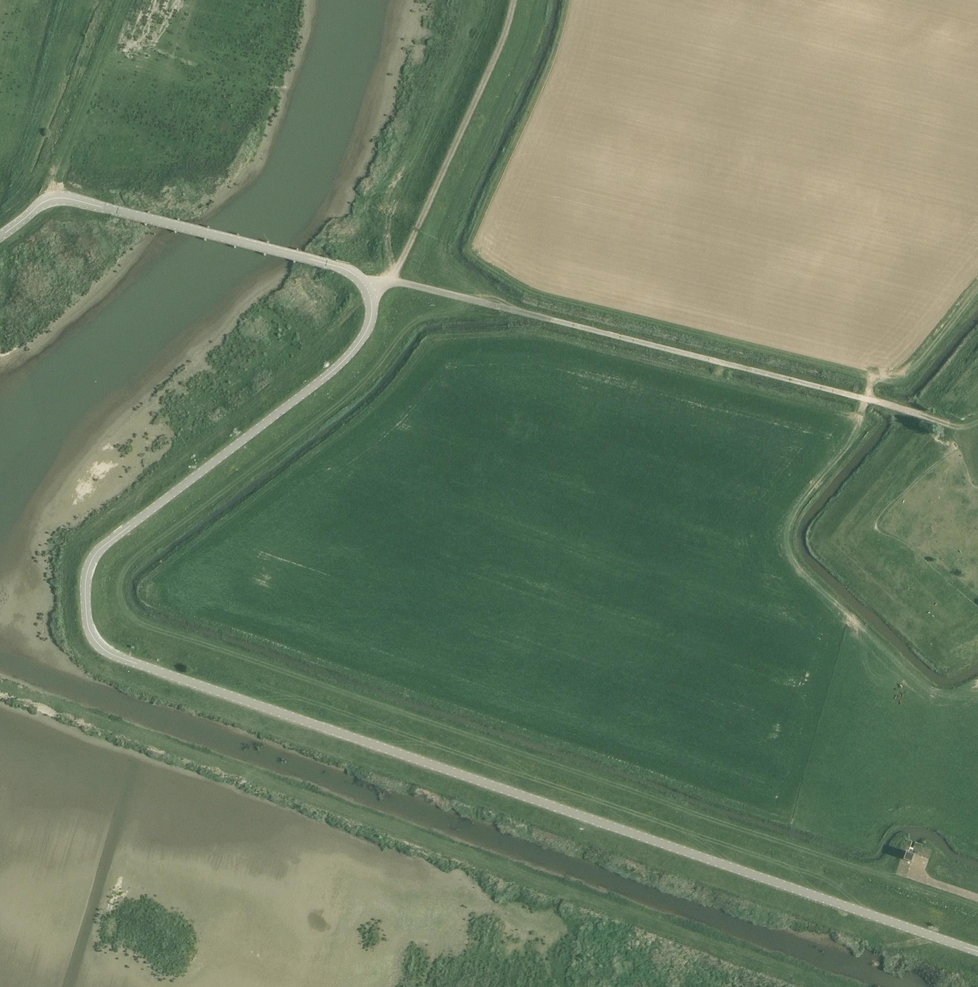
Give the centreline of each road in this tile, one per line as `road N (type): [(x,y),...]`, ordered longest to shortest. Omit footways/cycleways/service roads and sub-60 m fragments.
road 1 (unclassified): [(977,952),(100,647),(89,629),(85,577),(99,548),(347,358),(369,328),(372,303),(368,287),(346,268),(61,197),(0,235)]
road 2 (track): [(956,427),(417,287),(368,287)]
road 3 (track): [(389,282),(514,0)]

